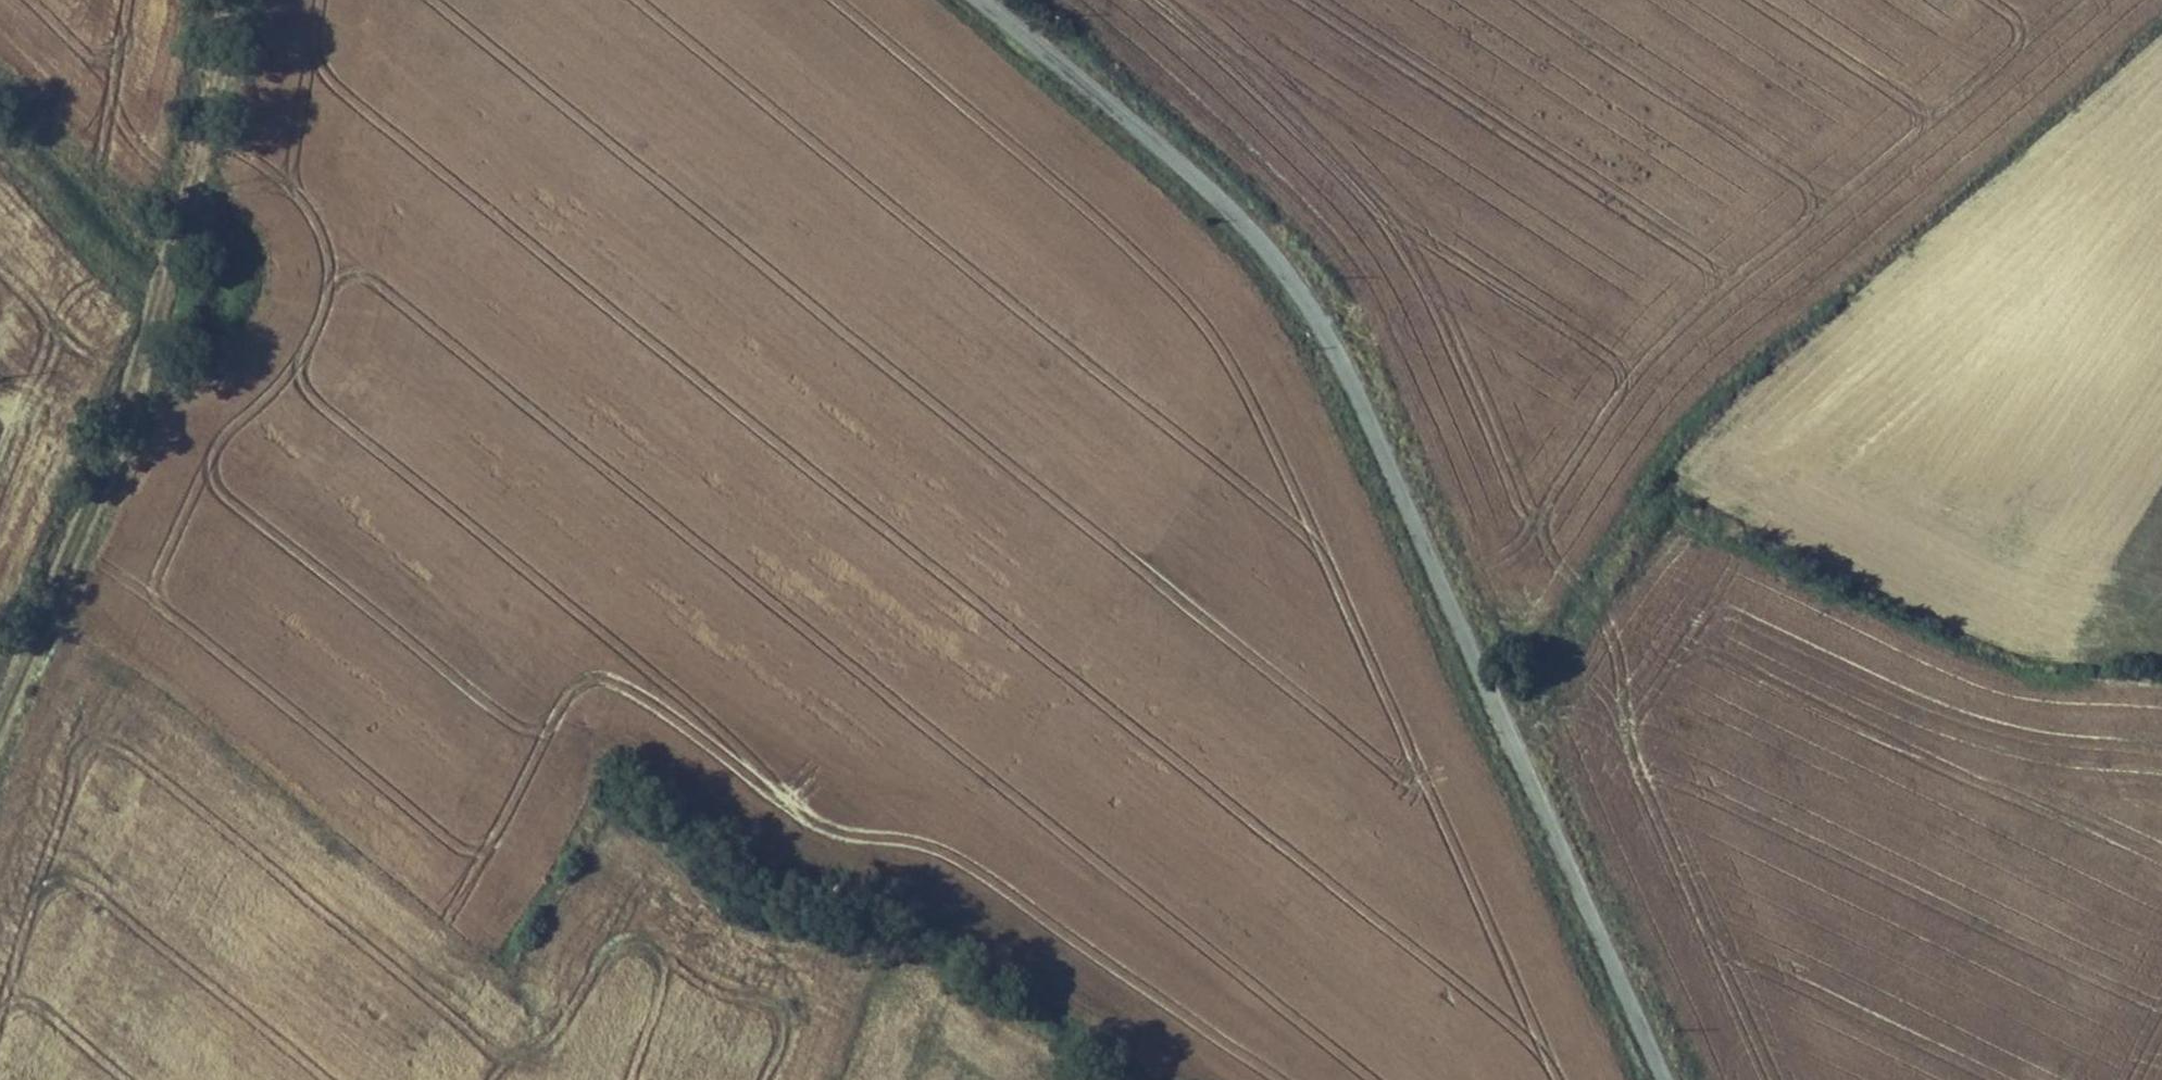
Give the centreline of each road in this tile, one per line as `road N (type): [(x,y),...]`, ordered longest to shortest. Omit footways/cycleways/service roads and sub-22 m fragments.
road 1 (tertiary): [(981,0),(1256,238),(1330,330),(1655,1079)]
road 2 (track): [(152,287),(0,764)]
road 3 (track): [(152,287),(237,0)]
road 4 (track): [(0,141),(152,287)]

